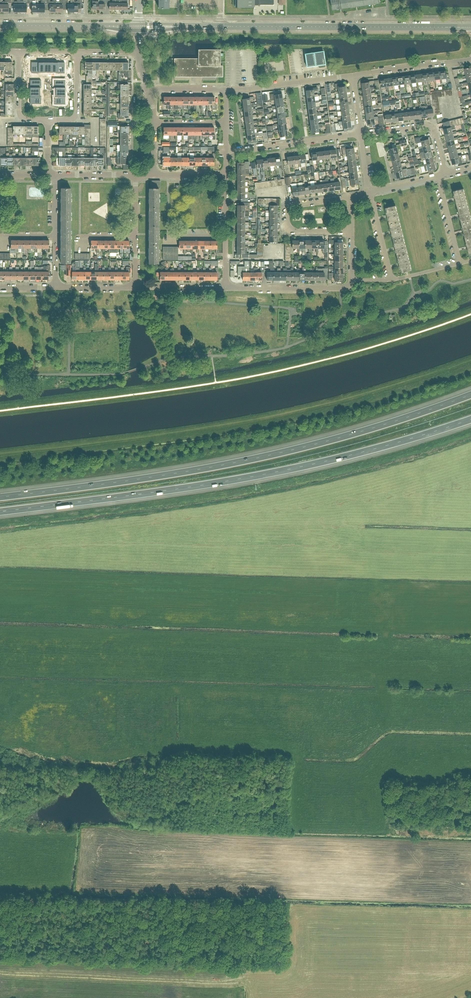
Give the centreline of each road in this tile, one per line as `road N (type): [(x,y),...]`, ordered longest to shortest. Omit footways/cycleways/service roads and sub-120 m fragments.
road 1 (motorway): [(470,395),(270,455),(0,497)]
road 2 (motorway): [(0,511),(250,477),(470,419)]
road 3 (tertiary): [(470,28),(220,28)]
road 4 (residential): [(351,231),(297,231),(285,224),(285,213),(293,204),(351,197)]
road 5 (tertiary): [(138,27),(0,27)]
road 6 (residential): [(226,152),(360,133)]
road 7 (residential): [(225,288),(335,290),(352,282)]
road 8 (residential): [(226,90),(354,76)]
road 9 (residential): [(360,133),(429,125),(445,173)]

